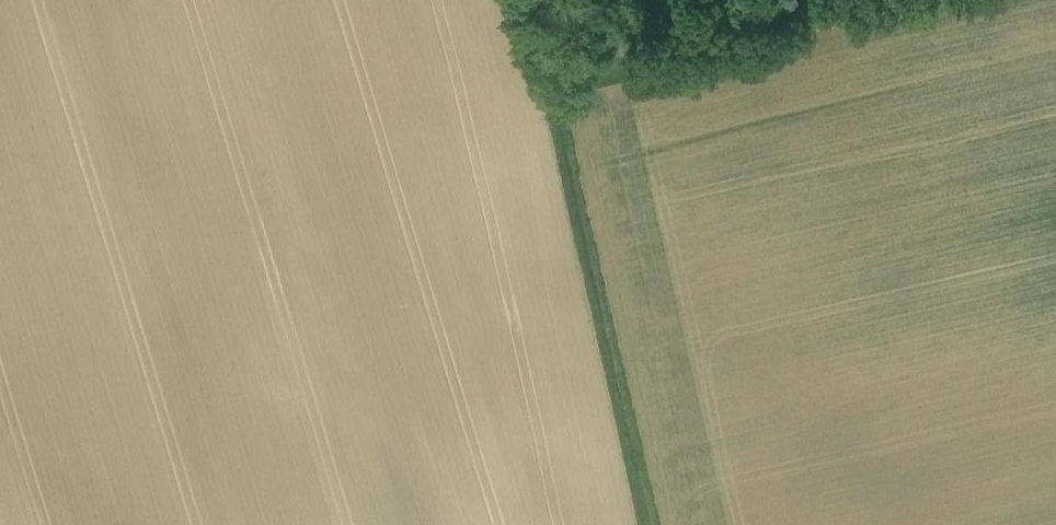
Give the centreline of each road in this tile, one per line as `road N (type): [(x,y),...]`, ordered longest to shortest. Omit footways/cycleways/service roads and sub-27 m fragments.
road 1 (unclassified): [(560,409),(1055,289)]
road 2 (unclassified): [(85,524),(560,409)]
road 3 (unclassified): [(560,409),(441,0)]
road 4 (unclassified): [(594,524),(560,409)]

